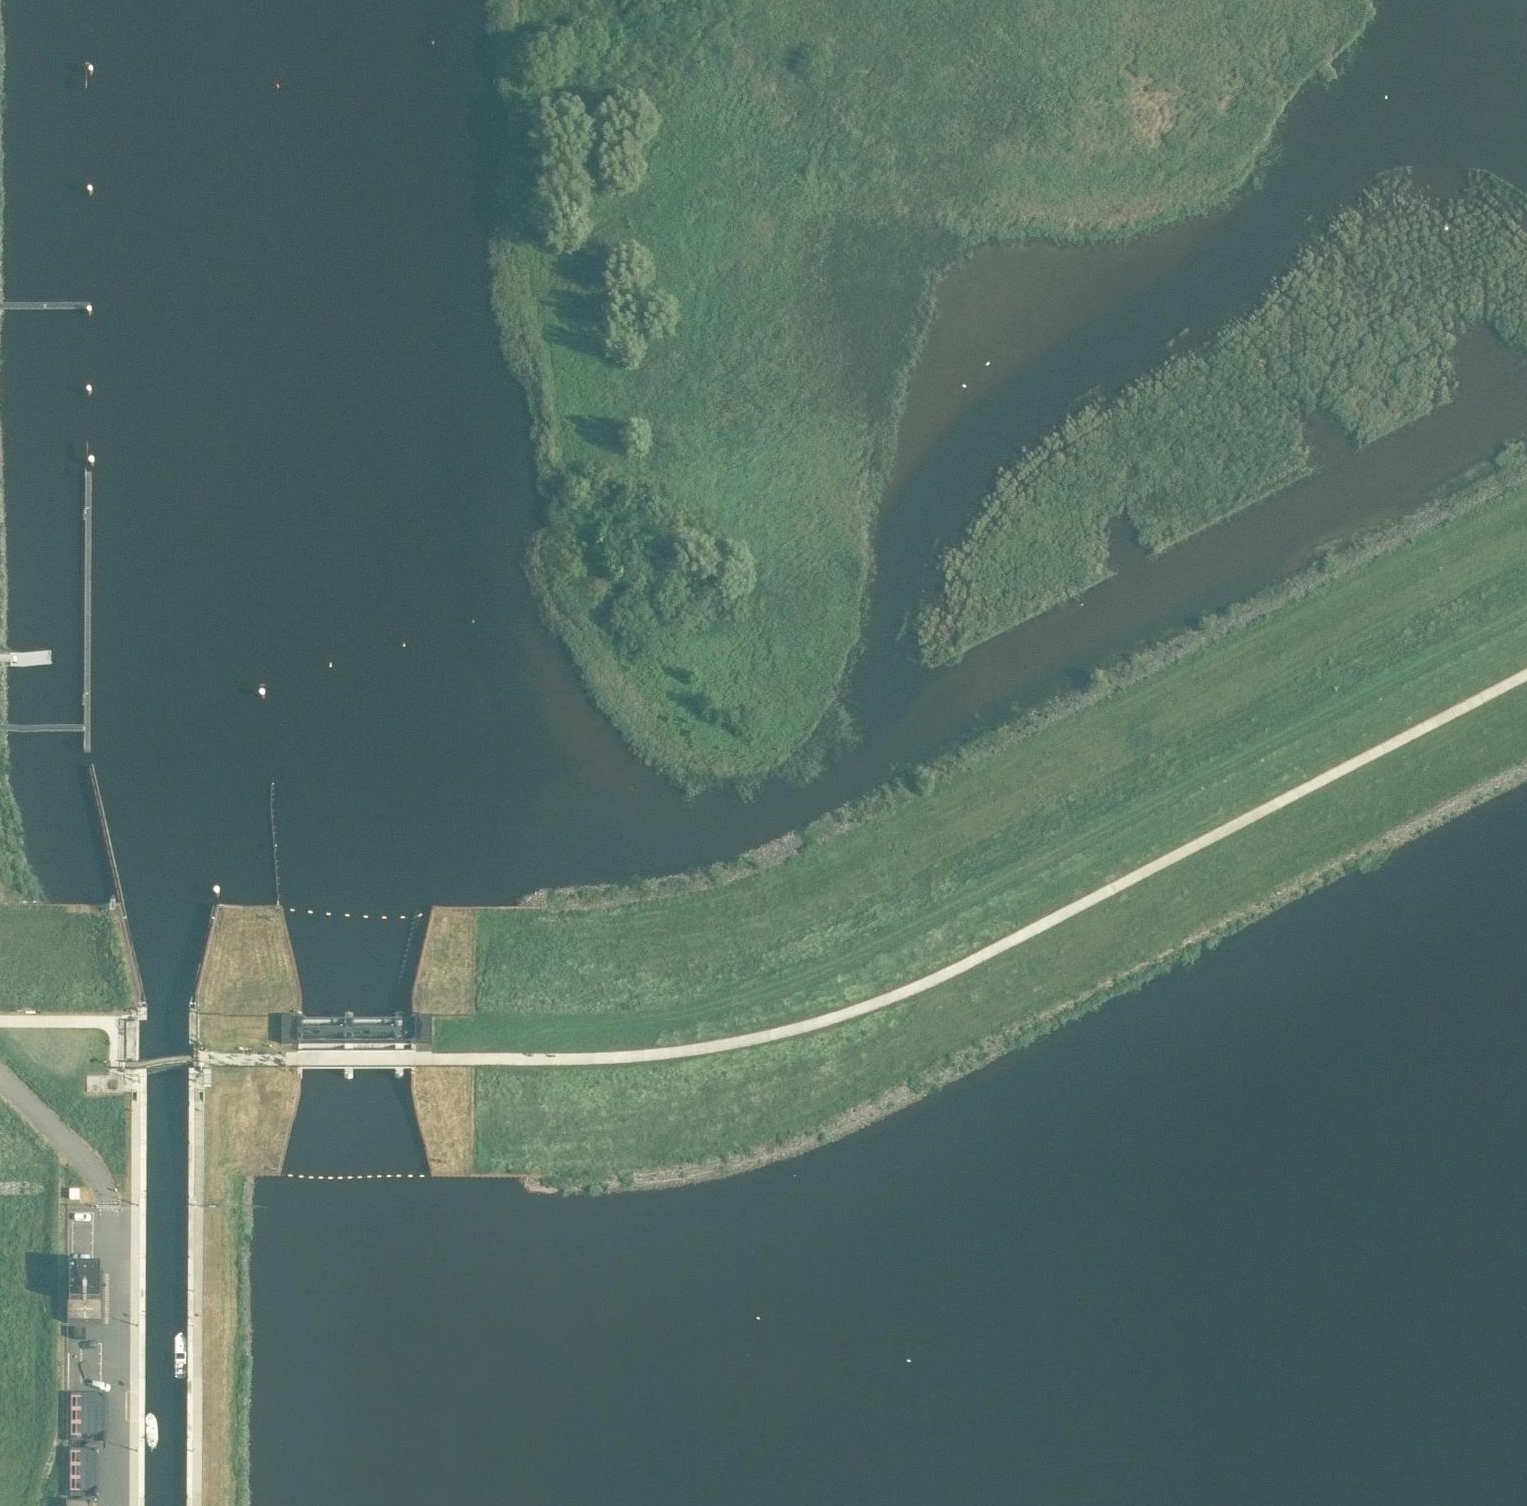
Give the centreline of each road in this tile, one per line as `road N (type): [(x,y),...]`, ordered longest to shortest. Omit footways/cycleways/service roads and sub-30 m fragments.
road 1 (track): [(440,1023),(640,1014),(788,982),(925,922),(1526,610)]

